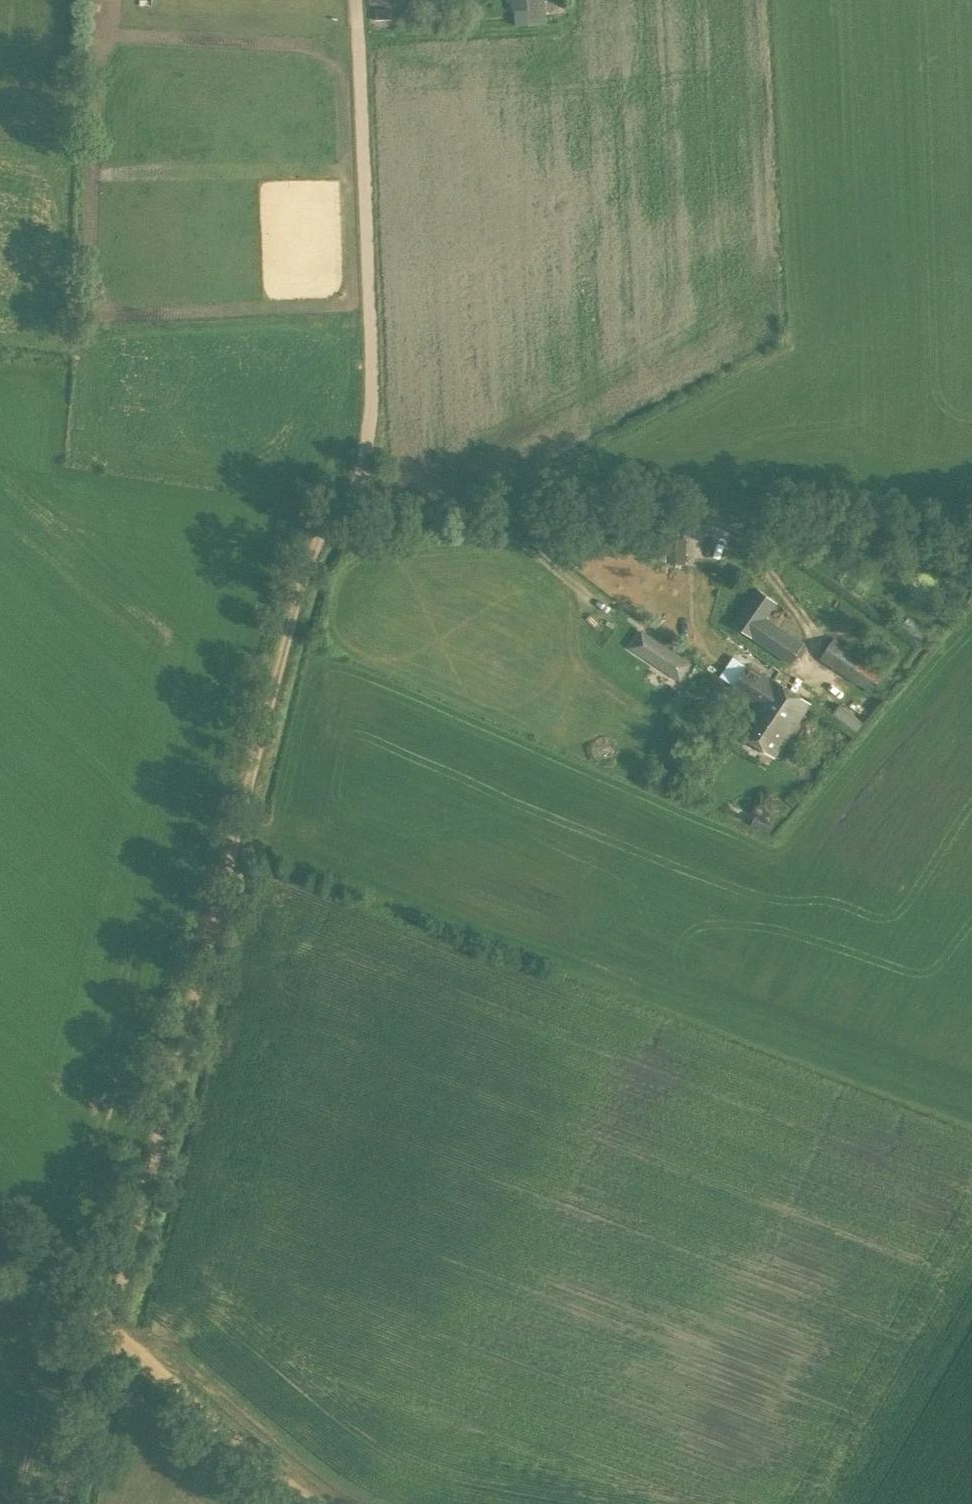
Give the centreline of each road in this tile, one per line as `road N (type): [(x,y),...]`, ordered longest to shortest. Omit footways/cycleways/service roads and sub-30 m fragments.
road 1 (track): [(362,47),(372,429),(324,504),(109,1333)]
road 2 (track): [(321,1503),(286,1485),(109,1333)]
road 3 (track): [(109,1333),(67,1503)]
road 4 (track): [(109,1333),(0,1234)]

